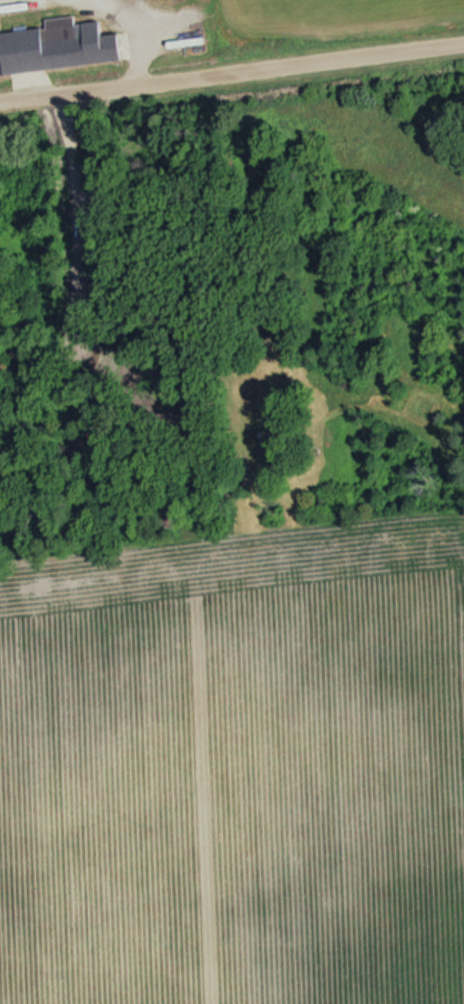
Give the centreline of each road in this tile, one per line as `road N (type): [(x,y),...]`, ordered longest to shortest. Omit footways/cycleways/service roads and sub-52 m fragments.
road 1 (residential): [(0,106),(463,48)]

